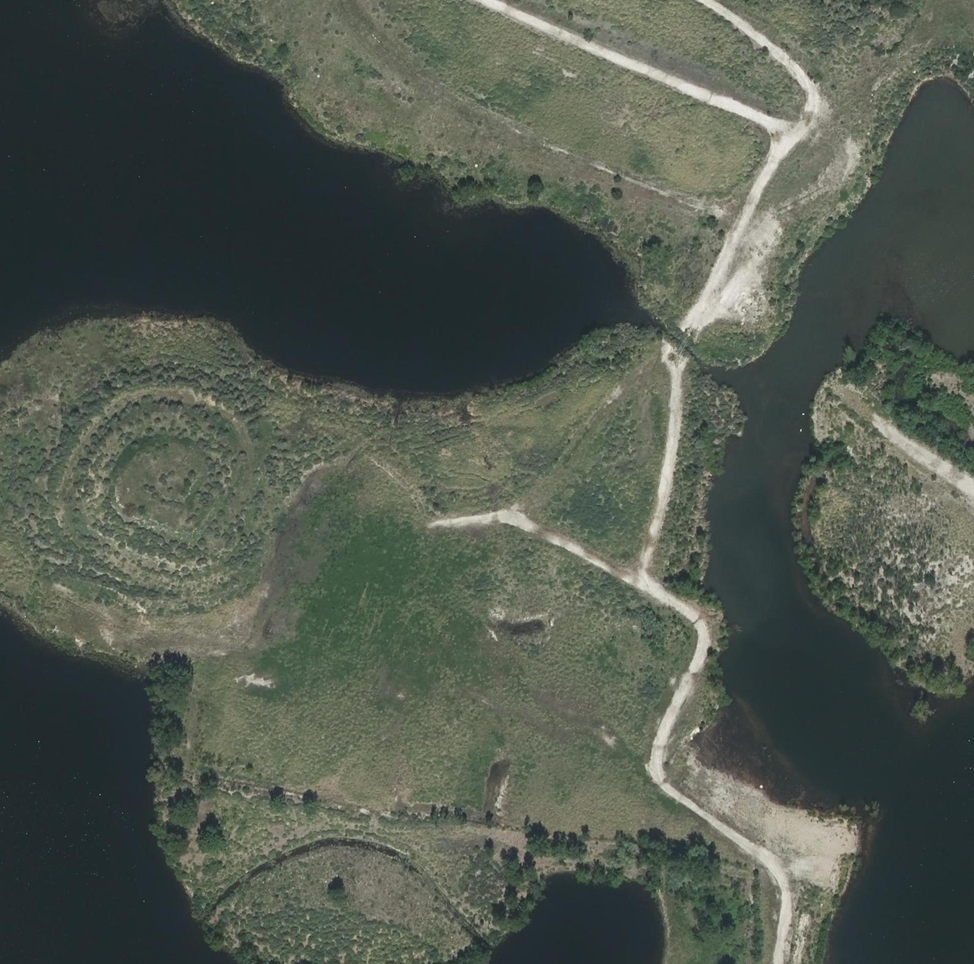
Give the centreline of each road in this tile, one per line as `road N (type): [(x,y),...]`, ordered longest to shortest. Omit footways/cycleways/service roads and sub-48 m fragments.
road 1 (track): [(786,963),(789,895),(776,862),(665,785),(658,764),(702,648),(703,628),(653,583),(646,567),(678,394),(672,356),(682,336)]
road 2 (track): [(682,336),(770,167),(779,134),(767,120),(479,0)]

